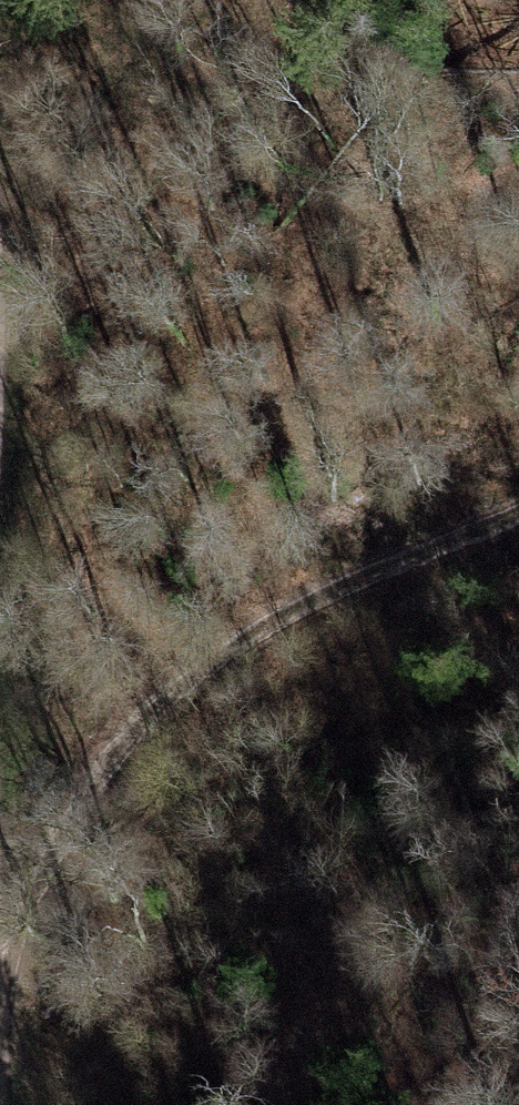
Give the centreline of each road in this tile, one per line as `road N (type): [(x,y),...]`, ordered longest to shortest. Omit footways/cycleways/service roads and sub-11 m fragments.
road 1 (track): [(0,918),(107,760),(271,621),(518,510)]

